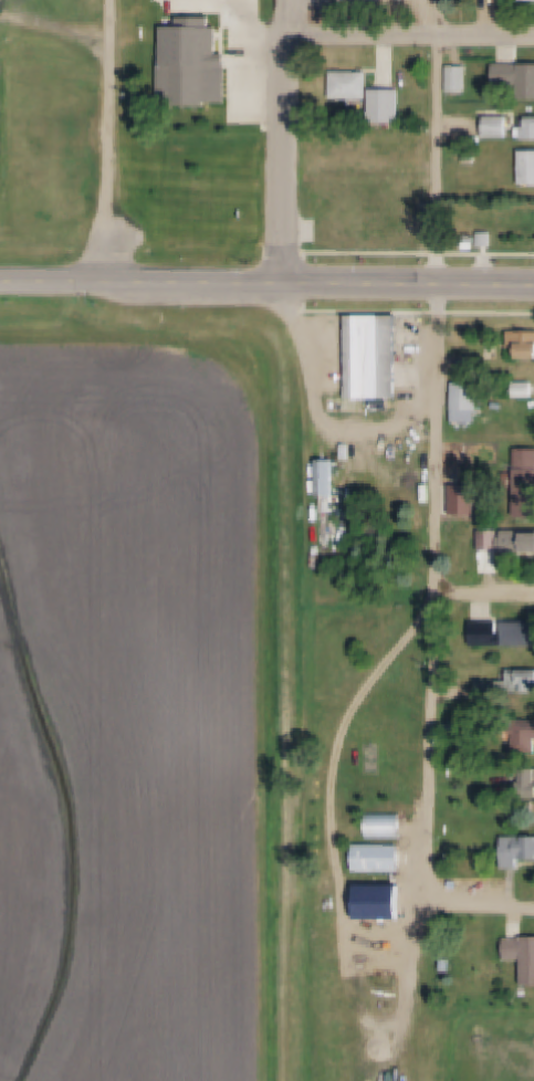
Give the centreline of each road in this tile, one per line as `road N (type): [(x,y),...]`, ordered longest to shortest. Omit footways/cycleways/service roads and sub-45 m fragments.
road 1 (primary): [(533,290),(0,286)]
road 2 (residential): [(287,288),(289,0)]
road 3 (residential): [(289,36),(533,39)]

